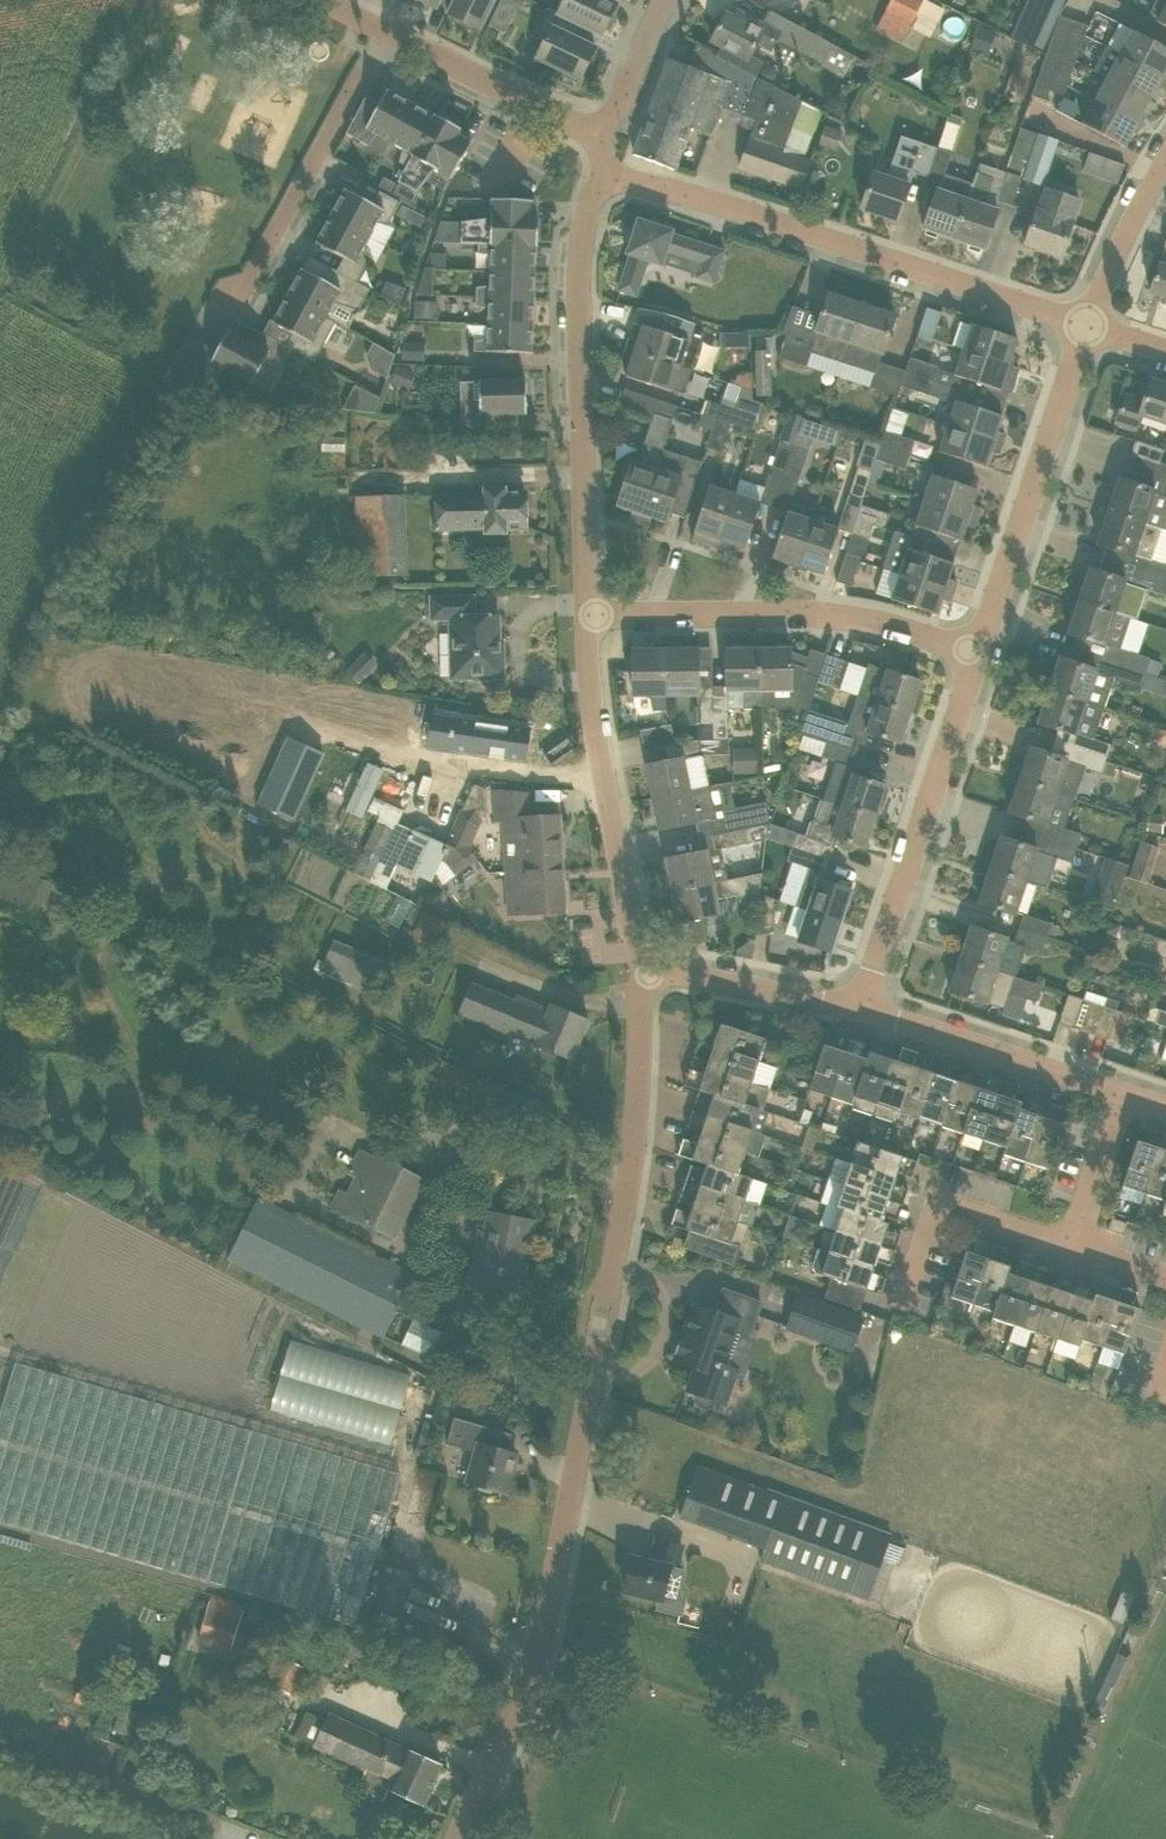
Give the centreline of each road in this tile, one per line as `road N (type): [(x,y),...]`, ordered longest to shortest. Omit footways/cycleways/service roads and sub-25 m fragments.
road 1 (tertiary): [(457,1838),(550,1600),(627,1187),(640,976)]
road 2 (residential): [(599,149),(622,180),(692,195),(1084,324)]
road 3 (tertiary): [(588,617),(578,309),(599,149)]
road 4 (residential): [(588,617),(847,619),(977,650)]
road 5 (residential): [(859,1005),(977,650)]
road 6 (tertiary): [(640,976),(591,694),(588,617)]
road 7 (residential): [(977,650),(1084,324)]
road 8 (residential): [(234,313),(388,29)]
road 9 (residential): [(1120,1096),(859,1005)]
road 10 (residential): [(889,1309),(920,1213),(941,1202),(1069,1244)]
road 11 (residential): [(599,149),(569,118),(388,29)]
road 12 (residential): [(859,1005),(640,976)]
road 13 (residential): [(1084,324),(1120,241),(1165,167)]
road 14 (tertiary): [(599,149),(665,0)]
road 15 (residential): [(1069,1244),(1120,1096)]

